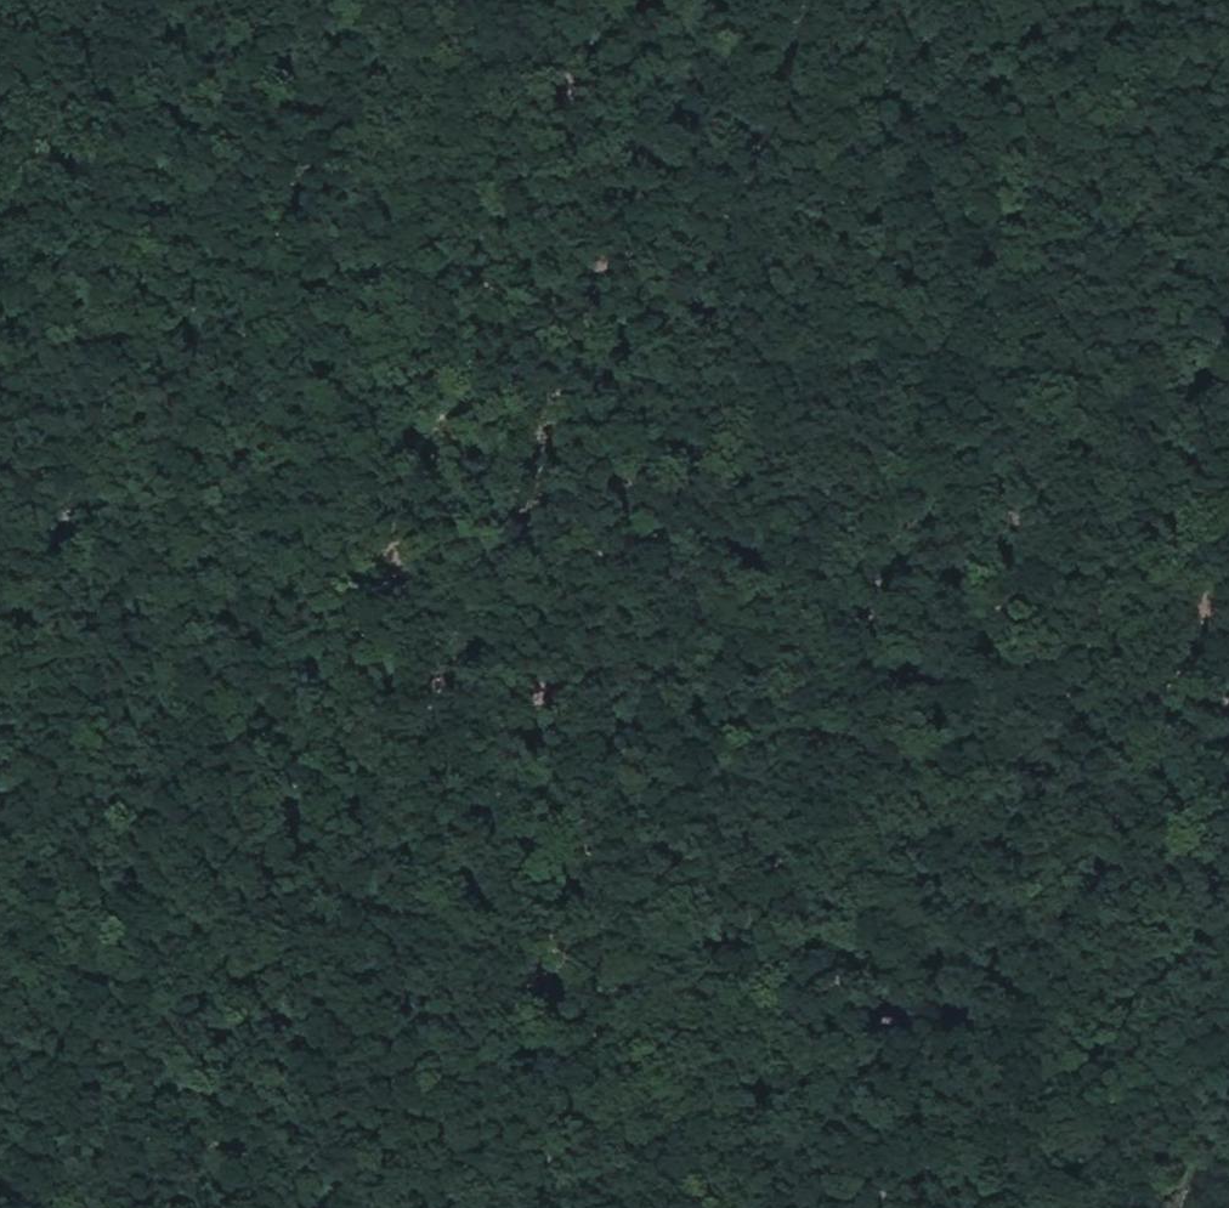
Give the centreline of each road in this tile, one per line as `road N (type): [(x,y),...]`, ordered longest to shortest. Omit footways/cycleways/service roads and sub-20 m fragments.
road 1 (track): [(1228,1051),(1175,1207)]

